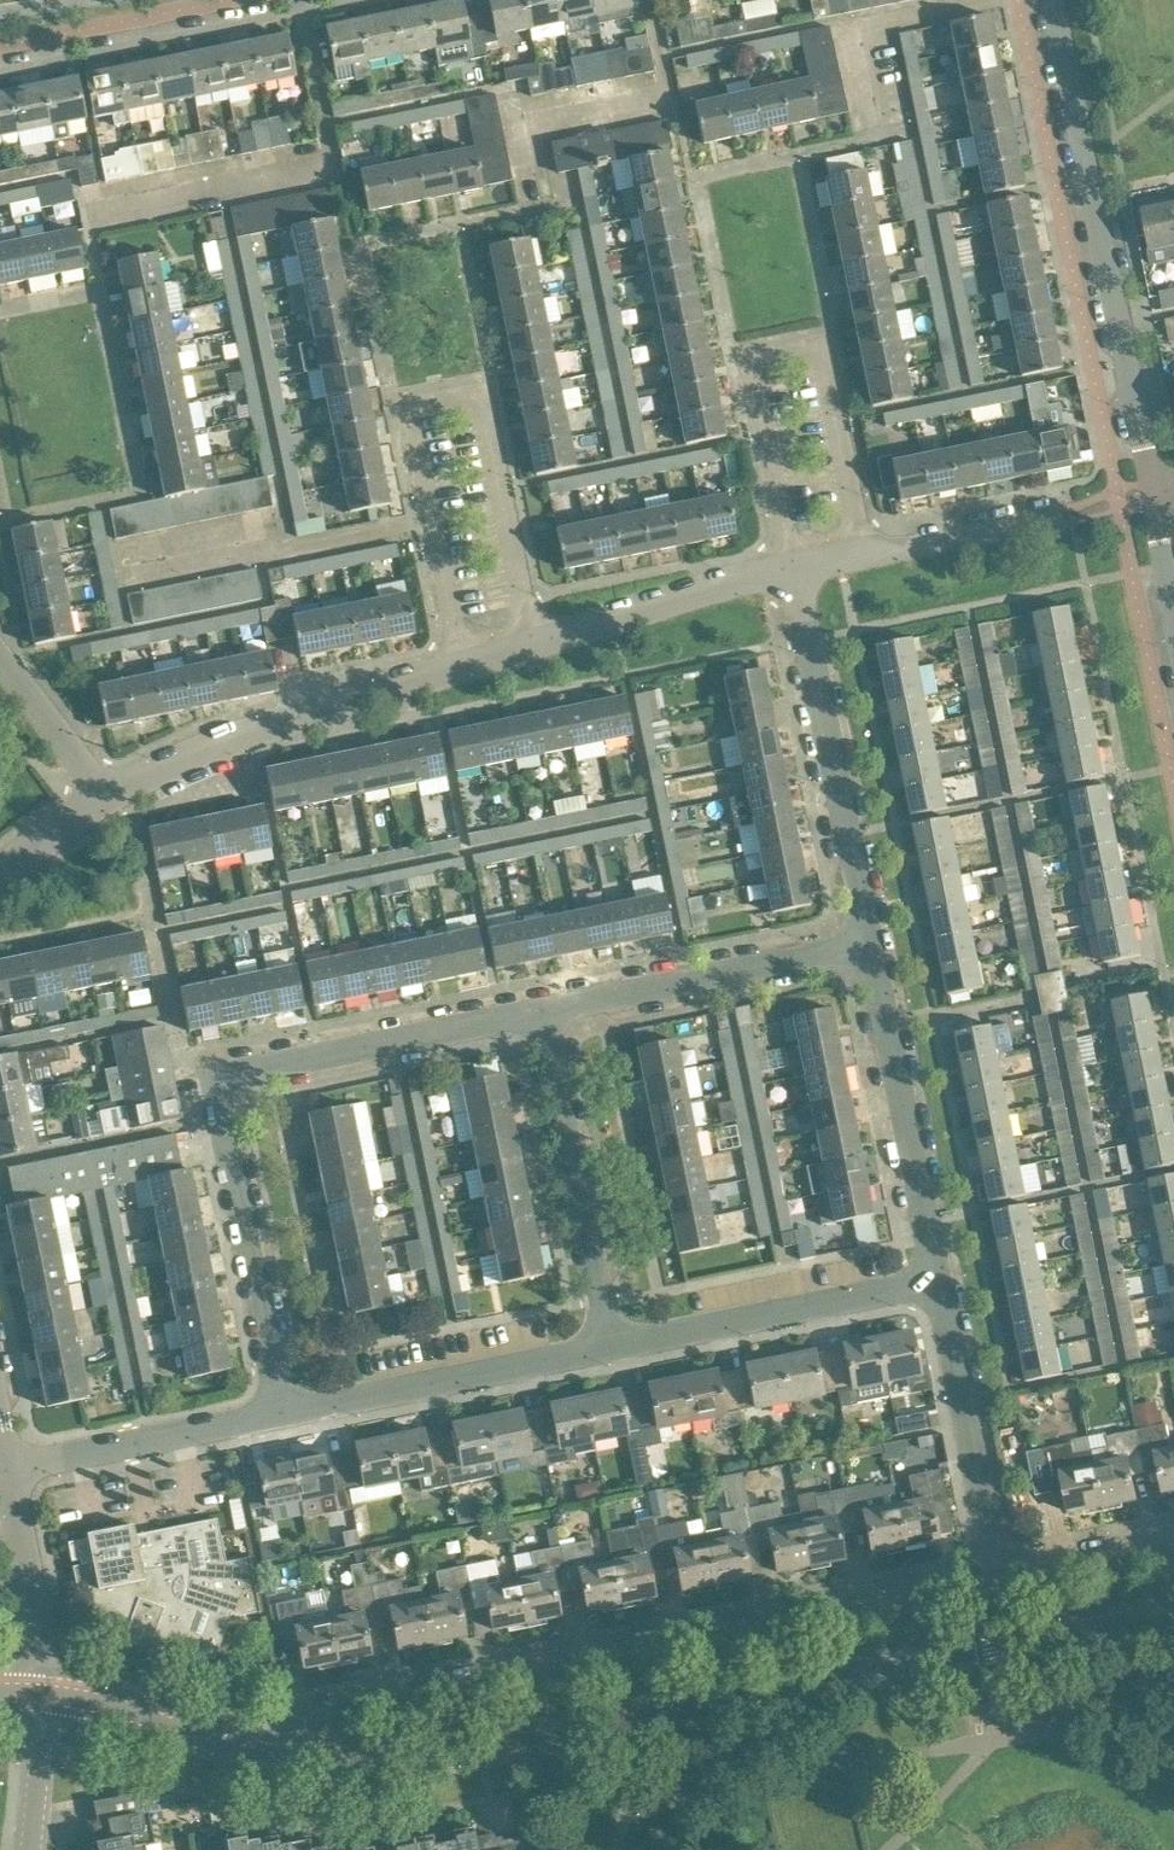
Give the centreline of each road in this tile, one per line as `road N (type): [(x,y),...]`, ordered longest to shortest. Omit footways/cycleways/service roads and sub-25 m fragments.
road 1 (residential): [(272,1761),(367,1770),(1173,1610)]
road 2 (residential): [(272,1761),(291,1728),(320,1708),(996,1570)]
road 3 (residential): [(281,1411),(221,1095),(234,1076),(254,1069),(543,1010)]
road 4 (residential): [(1149,496),(1051,0)]
road 5 (residential): [(862,553),(818,347),(748,361),(790,566)]
road 6 (residential): [(869,943),(790,566)]
road 7 (residential): [(110,795),(249,732),(460,666)]
road 8 (residential): [(937,1280),(869,943)]
road 9 (residential): [(611,1345),(543,1010)]
road 10 (residential): [(281,1411),(611,1345)]
road 11 (residential): [(530,642),(485,390),(407,404)]
road 12 (residential): [(543,1010),(869,943)]
road 13 (residential): [(611,1345),(937,1280)]
road 14 (residential): [(996,1570),(937,1280)]
road 15 (residential): [(6,1467),(281,1411)]
road 16 (residential): [(530,642),(790,566)]
road 17 (residential): [(460,666),(407,404)]
road 18 (residential): [(44,1696),(105,1704),(272,1761)]
road 19 (residential): [(0,46),(230,0)]
road 20 (residential): [(44,1696),(6,1467)]
road 21 (residential): [(862,553),(1075,515)]
road 22 (residential): [(996,1570),(1173,1534)]
road 23 (residential): [(110,795),(0,655)]
road 24 (residential): [(32,1849),(44,1696)]
road 25 (residential): [(0,875),(110,795)]
road 26 (residential): [(1173,615),(1149,496)]

